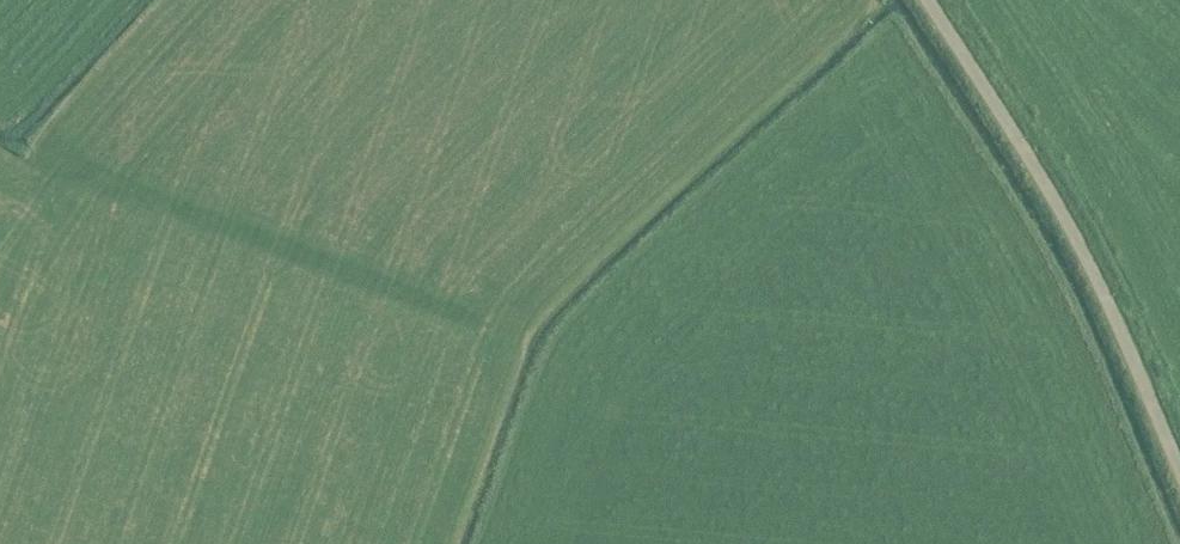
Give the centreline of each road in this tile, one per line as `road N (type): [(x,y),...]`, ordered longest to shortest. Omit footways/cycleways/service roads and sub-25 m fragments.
road 1 (unclassified): [(1179,467),(1096,276),(930,0)]

